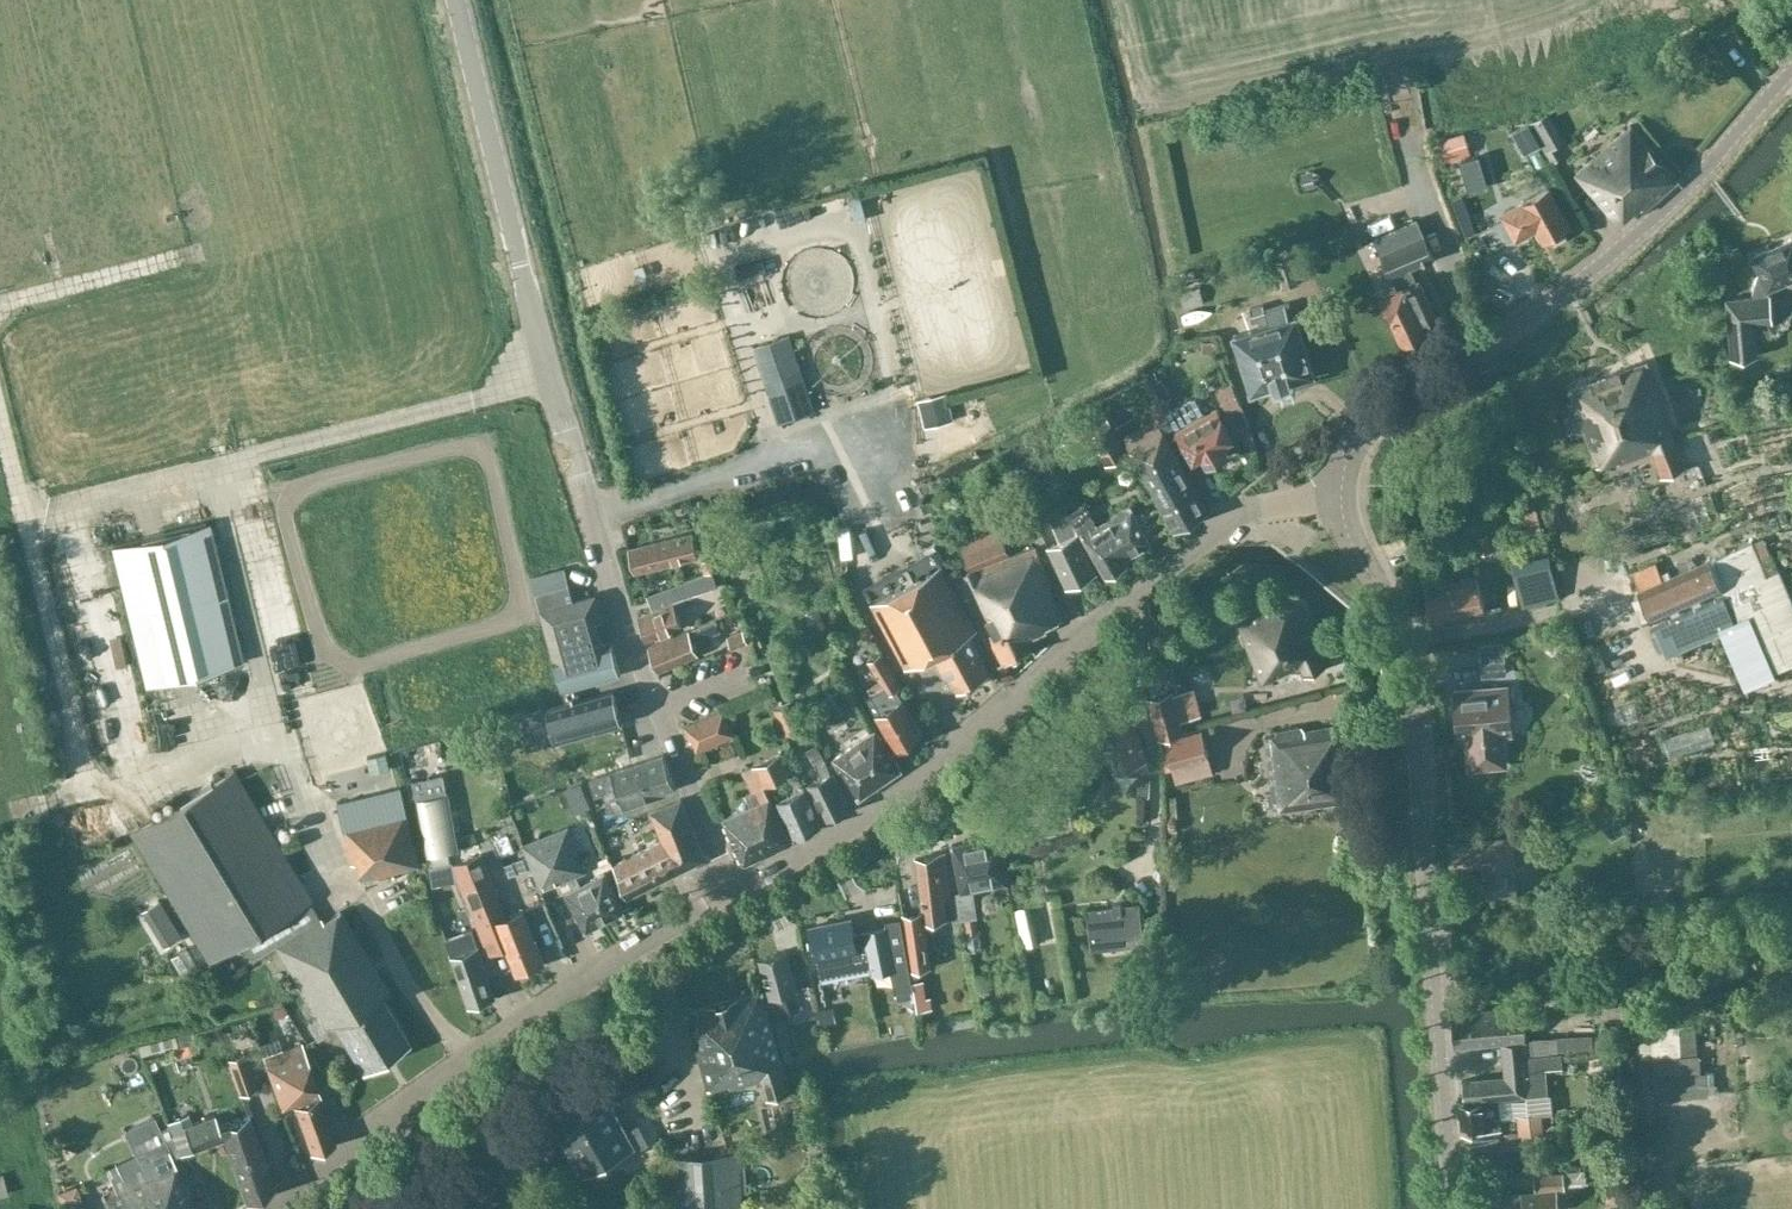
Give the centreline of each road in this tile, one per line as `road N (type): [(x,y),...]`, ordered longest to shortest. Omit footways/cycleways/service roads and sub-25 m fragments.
road 1 (tertiary): [(734,894),(847,835),(918,787),(1227,519),(1342,494)]
road 2 (tertiary): [(1456,1208),(1415,683),(1390,605),(1350,534),(1342,494)]
road 3 (track): [(549,382),(24,516),(0,424)]
road 4 (tertiary): [(1342,494),(1346,461),(1370,420),(1588,275),(1707,168),(1791,70)]
road 5 (tertiary): [(262,1208),(474,1053),(734,894)]
road 6 (residential): [(734,894),(659,706),(577,451)]
road 7 (unclassified): [(577,451),(549,382),(456,0)]
road 8 (track): [(212,471),(305,843)]
road 9 (track): [(24,516),(87,789),(6,814)]
road 10 (track): [(0,303),(202,250)]
road 11 (track): [(87,789),(280,741)]

